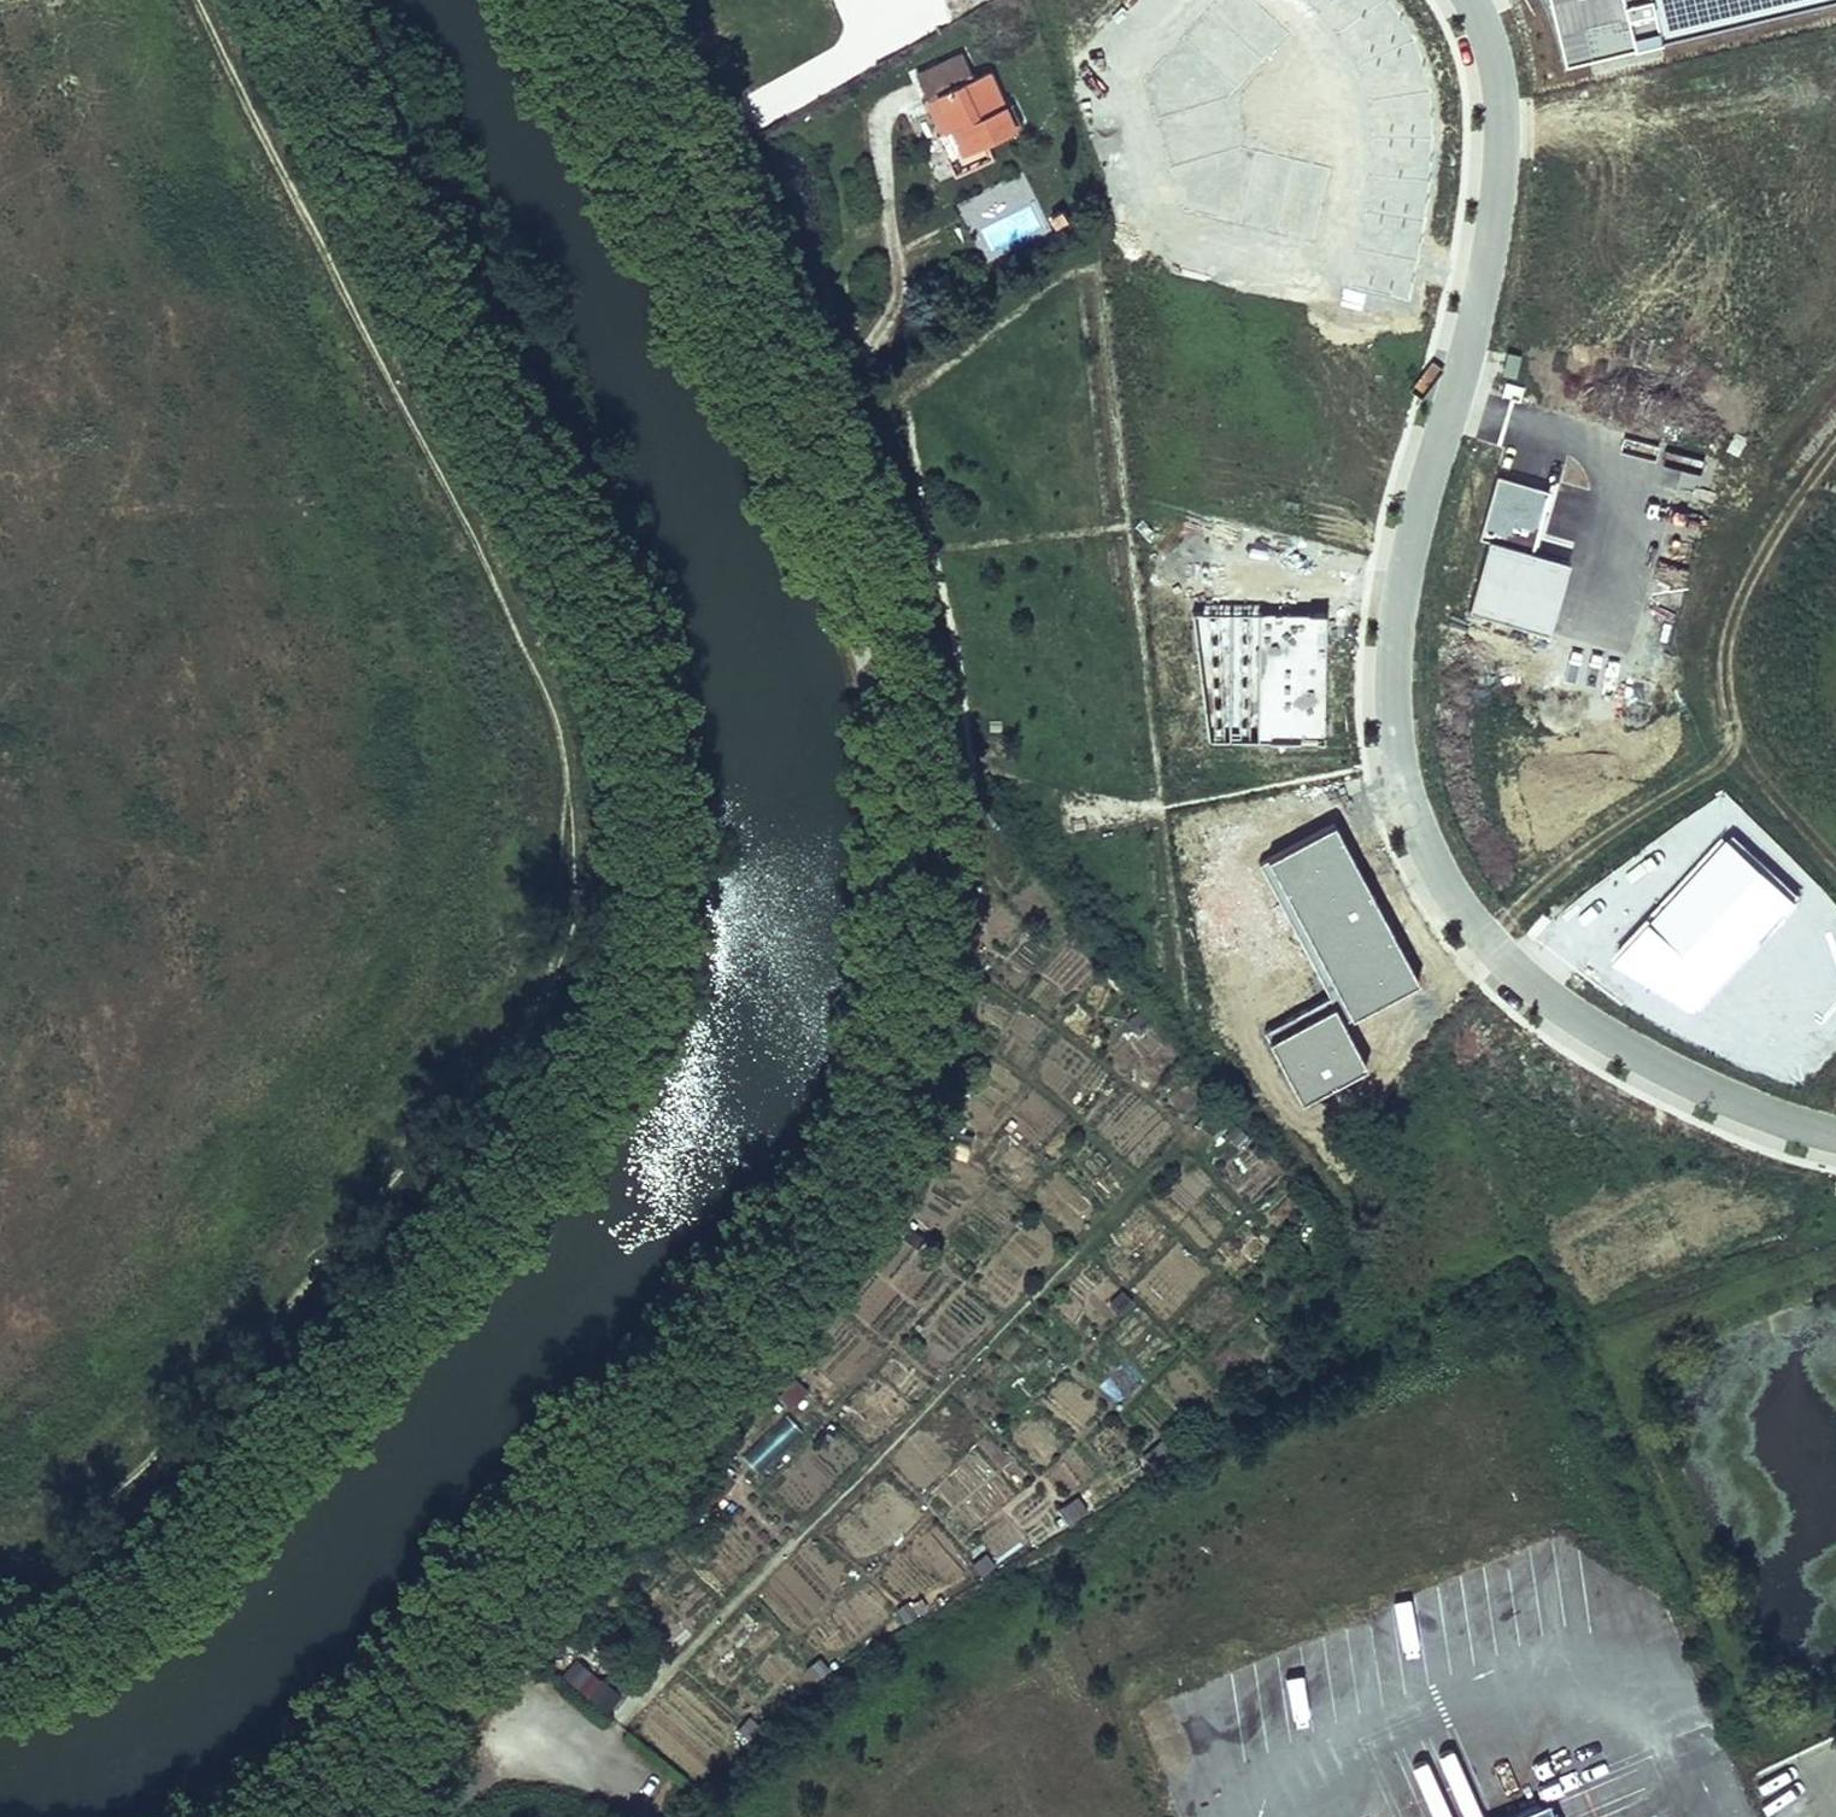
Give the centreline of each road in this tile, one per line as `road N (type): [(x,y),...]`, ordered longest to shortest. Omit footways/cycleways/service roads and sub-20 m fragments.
road 1 (unclassified): [(1471,0),(1492,62),(1498,157),(1485,259),(1393,645),(1394,734),(1413,812),(1454,899),(1514,969),(1602,1032),(1725,1093),(1835,1134)]
road 2 (track): [(520,1717),(640,1816)]

